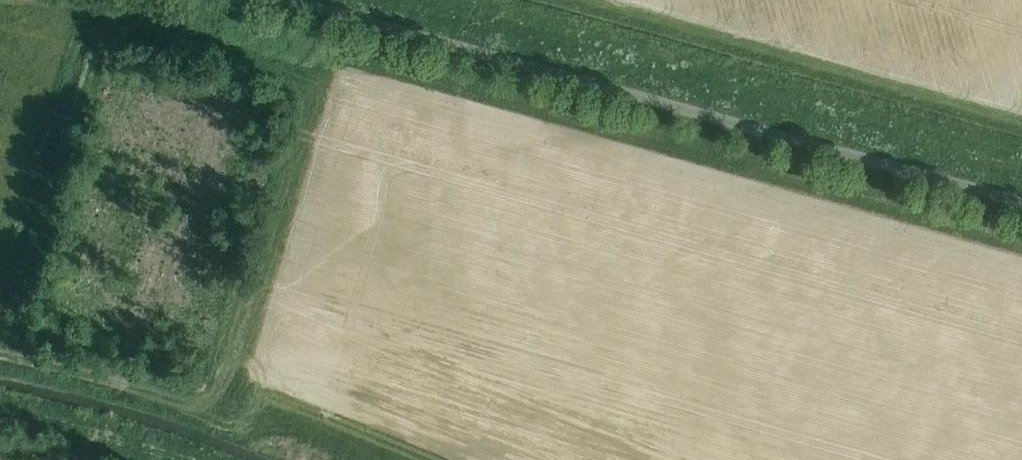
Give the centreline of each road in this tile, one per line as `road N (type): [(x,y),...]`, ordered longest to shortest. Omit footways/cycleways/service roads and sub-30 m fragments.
road 1 (unclassified): [(1021,203),(303,0)]

